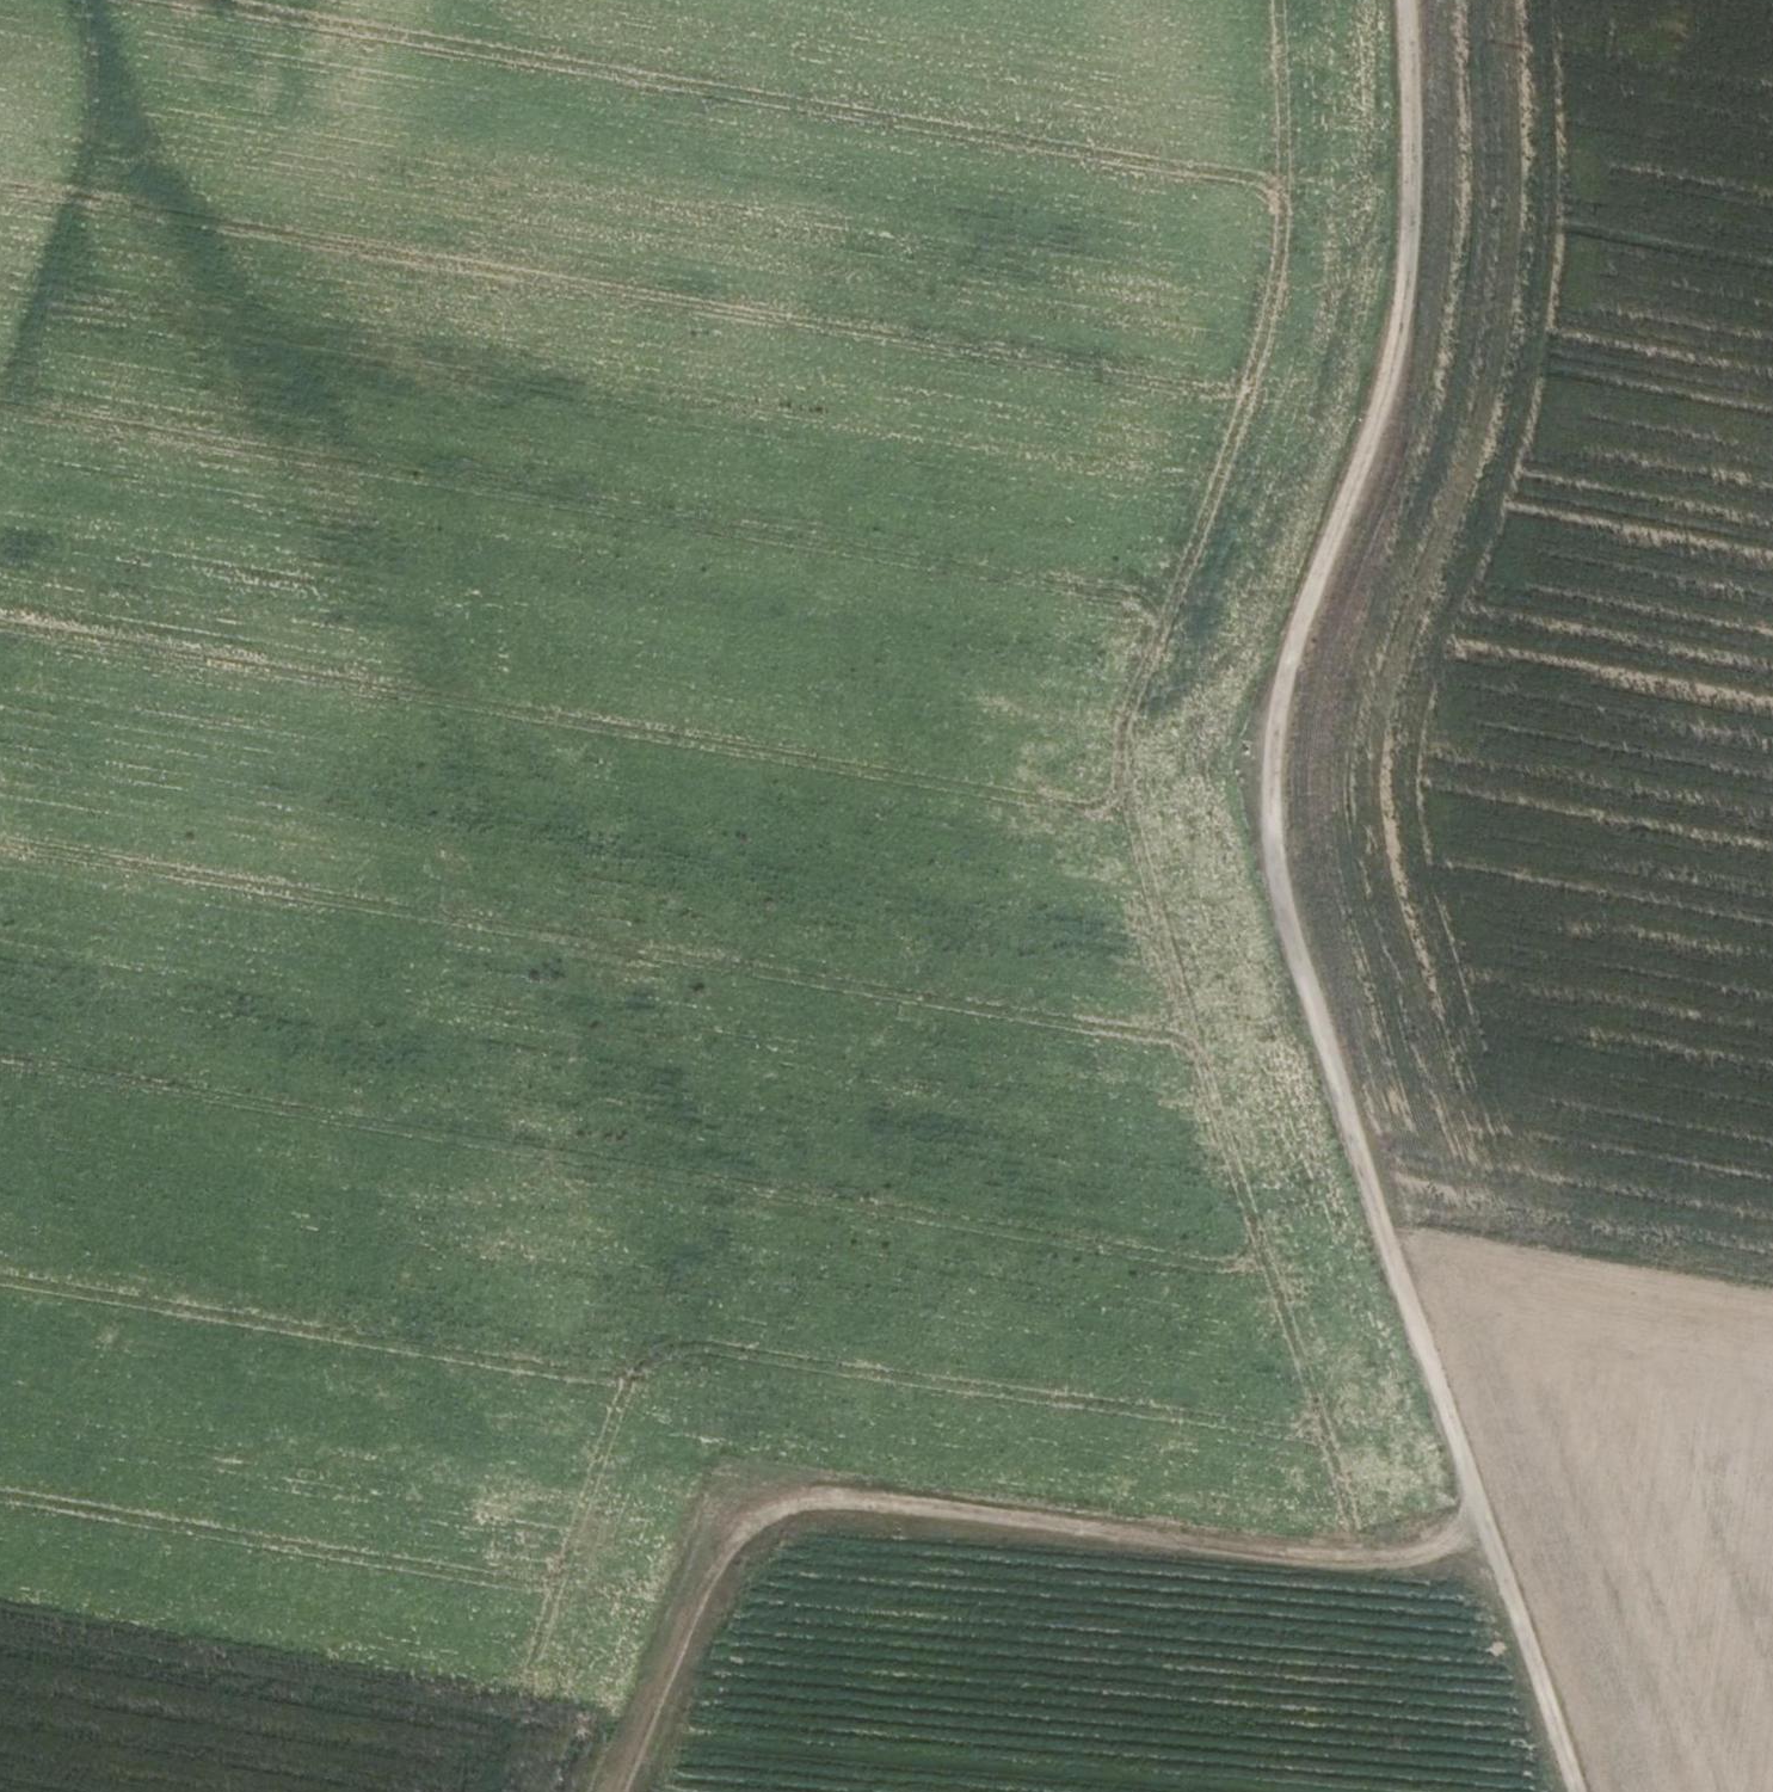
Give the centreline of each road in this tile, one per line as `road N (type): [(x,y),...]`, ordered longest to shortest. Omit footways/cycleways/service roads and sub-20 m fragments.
road 1 (track): [(1397,0),(1401,285),(1358,462),(1274,664),(1258,777),(1278,904),(1477,1499)]
road 2 (track): [(1477,1499),(1454,1542),(1381,1563),(858,1506),(787,1506),(743,1549),(645,1791)]
road 3 (track): [(1477,1499),(1576,1791)]

